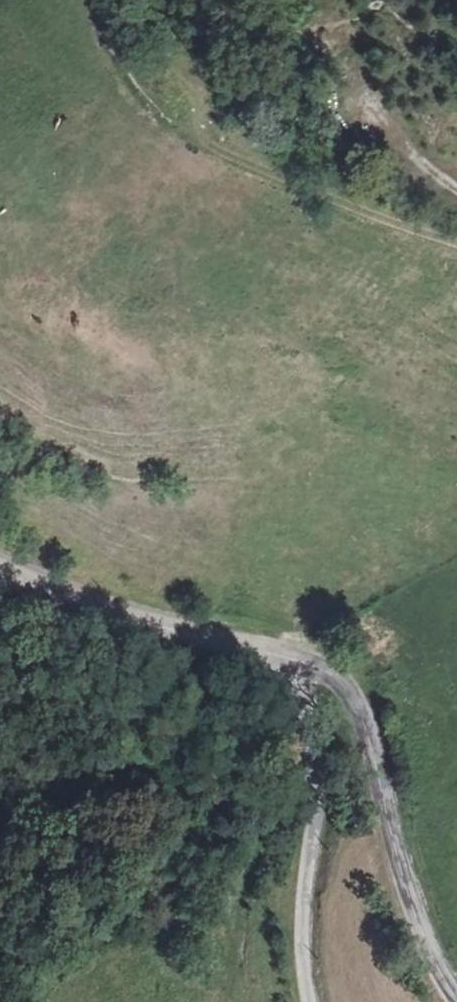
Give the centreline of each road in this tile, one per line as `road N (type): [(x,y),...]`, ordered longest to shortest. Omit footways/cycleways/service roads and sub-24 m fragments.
road 1 (tertiary): [(456,991),(405,875),(355,704),(335,682),(289,660)]
road 2 (unclassified): [(289,660),(315,786),(303,916),(309,1001)]
road 3 (tertiary): [(289,660),(142,622),(0,571)]
road 4 (track): [(342,55),(400,145),(456,190)]

